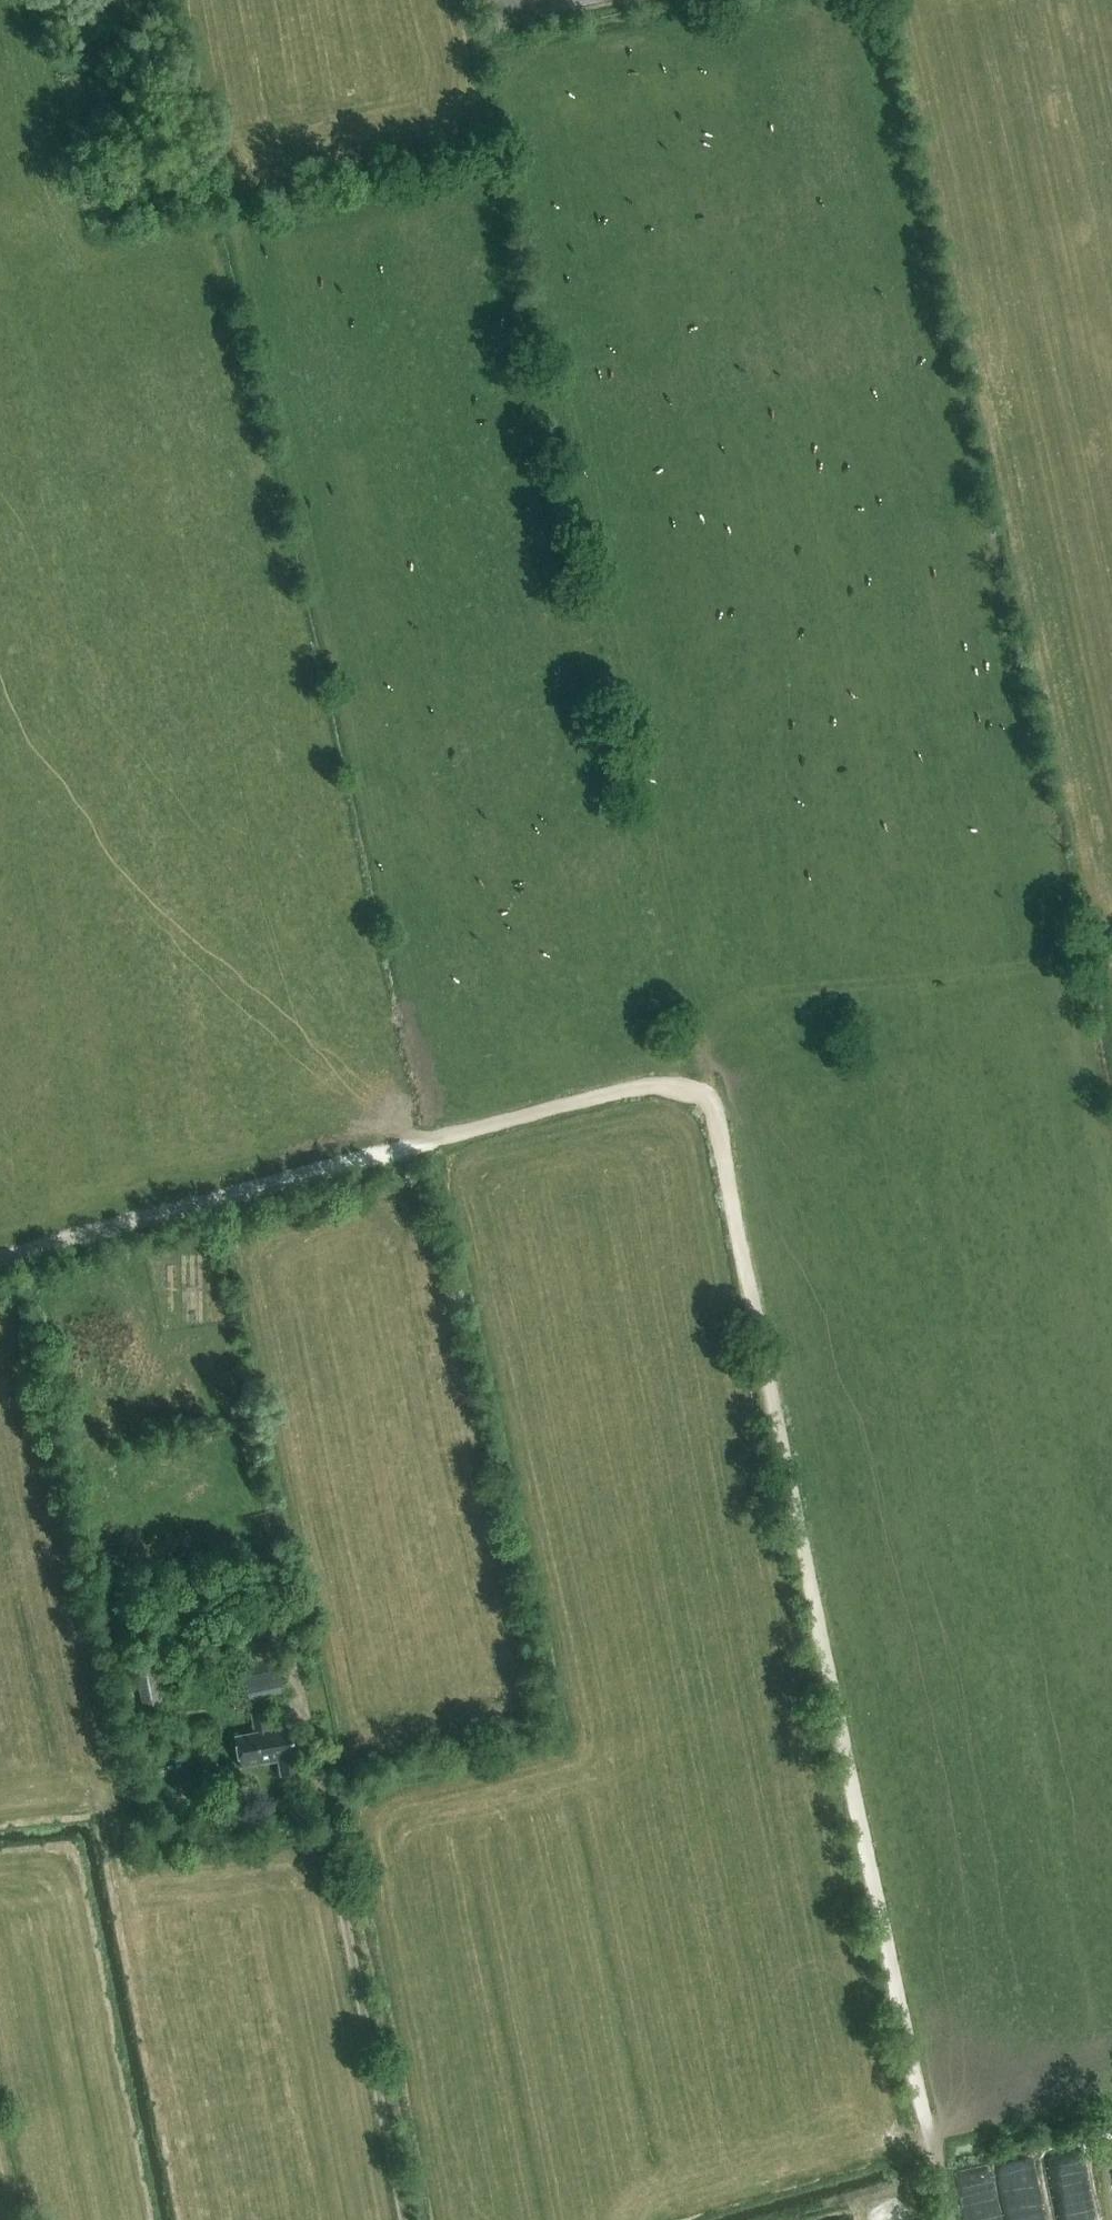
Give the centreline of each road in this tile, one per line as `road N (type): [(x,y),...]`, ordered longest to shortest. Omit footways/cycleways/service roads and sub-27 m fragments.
road 1 (track): [(0,1251),(641,1082),(685,1088),(706,1101),(757,1407),(939,2219)]
road 2 (track): [(405,2219),(322,1814)]

